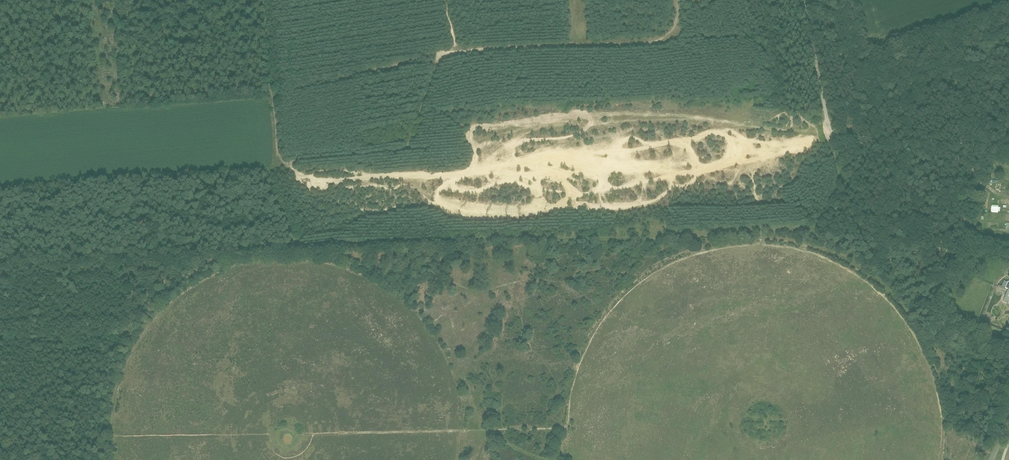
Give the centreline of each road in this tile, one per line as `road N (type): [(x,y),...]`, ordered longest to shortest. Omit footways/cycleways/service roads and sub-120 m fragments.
road 1 (track): [(676,0),(676,21),(653,43),(496,46),(291,87),(272,96),(274,166)]
road 2 (track): [(831,137),(804,0)]

